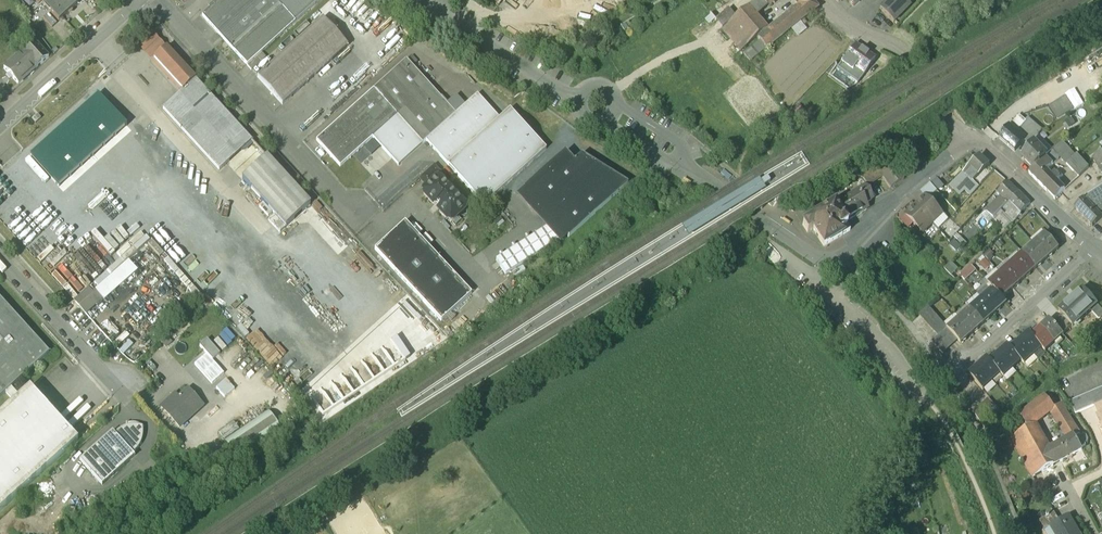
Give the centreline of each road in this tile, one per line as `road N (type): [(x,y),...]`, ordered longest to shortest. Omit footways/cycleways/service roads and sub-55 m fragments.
road 1 (unclassified): [(971,137),(895,207),(863,250),(819,262),(691,167)]
road 2 (residential): [(971,137),(903,47),(826,0)]
road 3 (unclassified): [(140,0),(0,126)]
road 4 (unclassified): [(577,96),(424,0)]
road 5 (residential): [(1095,247),(967,360)]
road 6 (residential): [(1095,247),(971,137)]
road 7 (track): [(922,396),(950,433),(994,533)]

